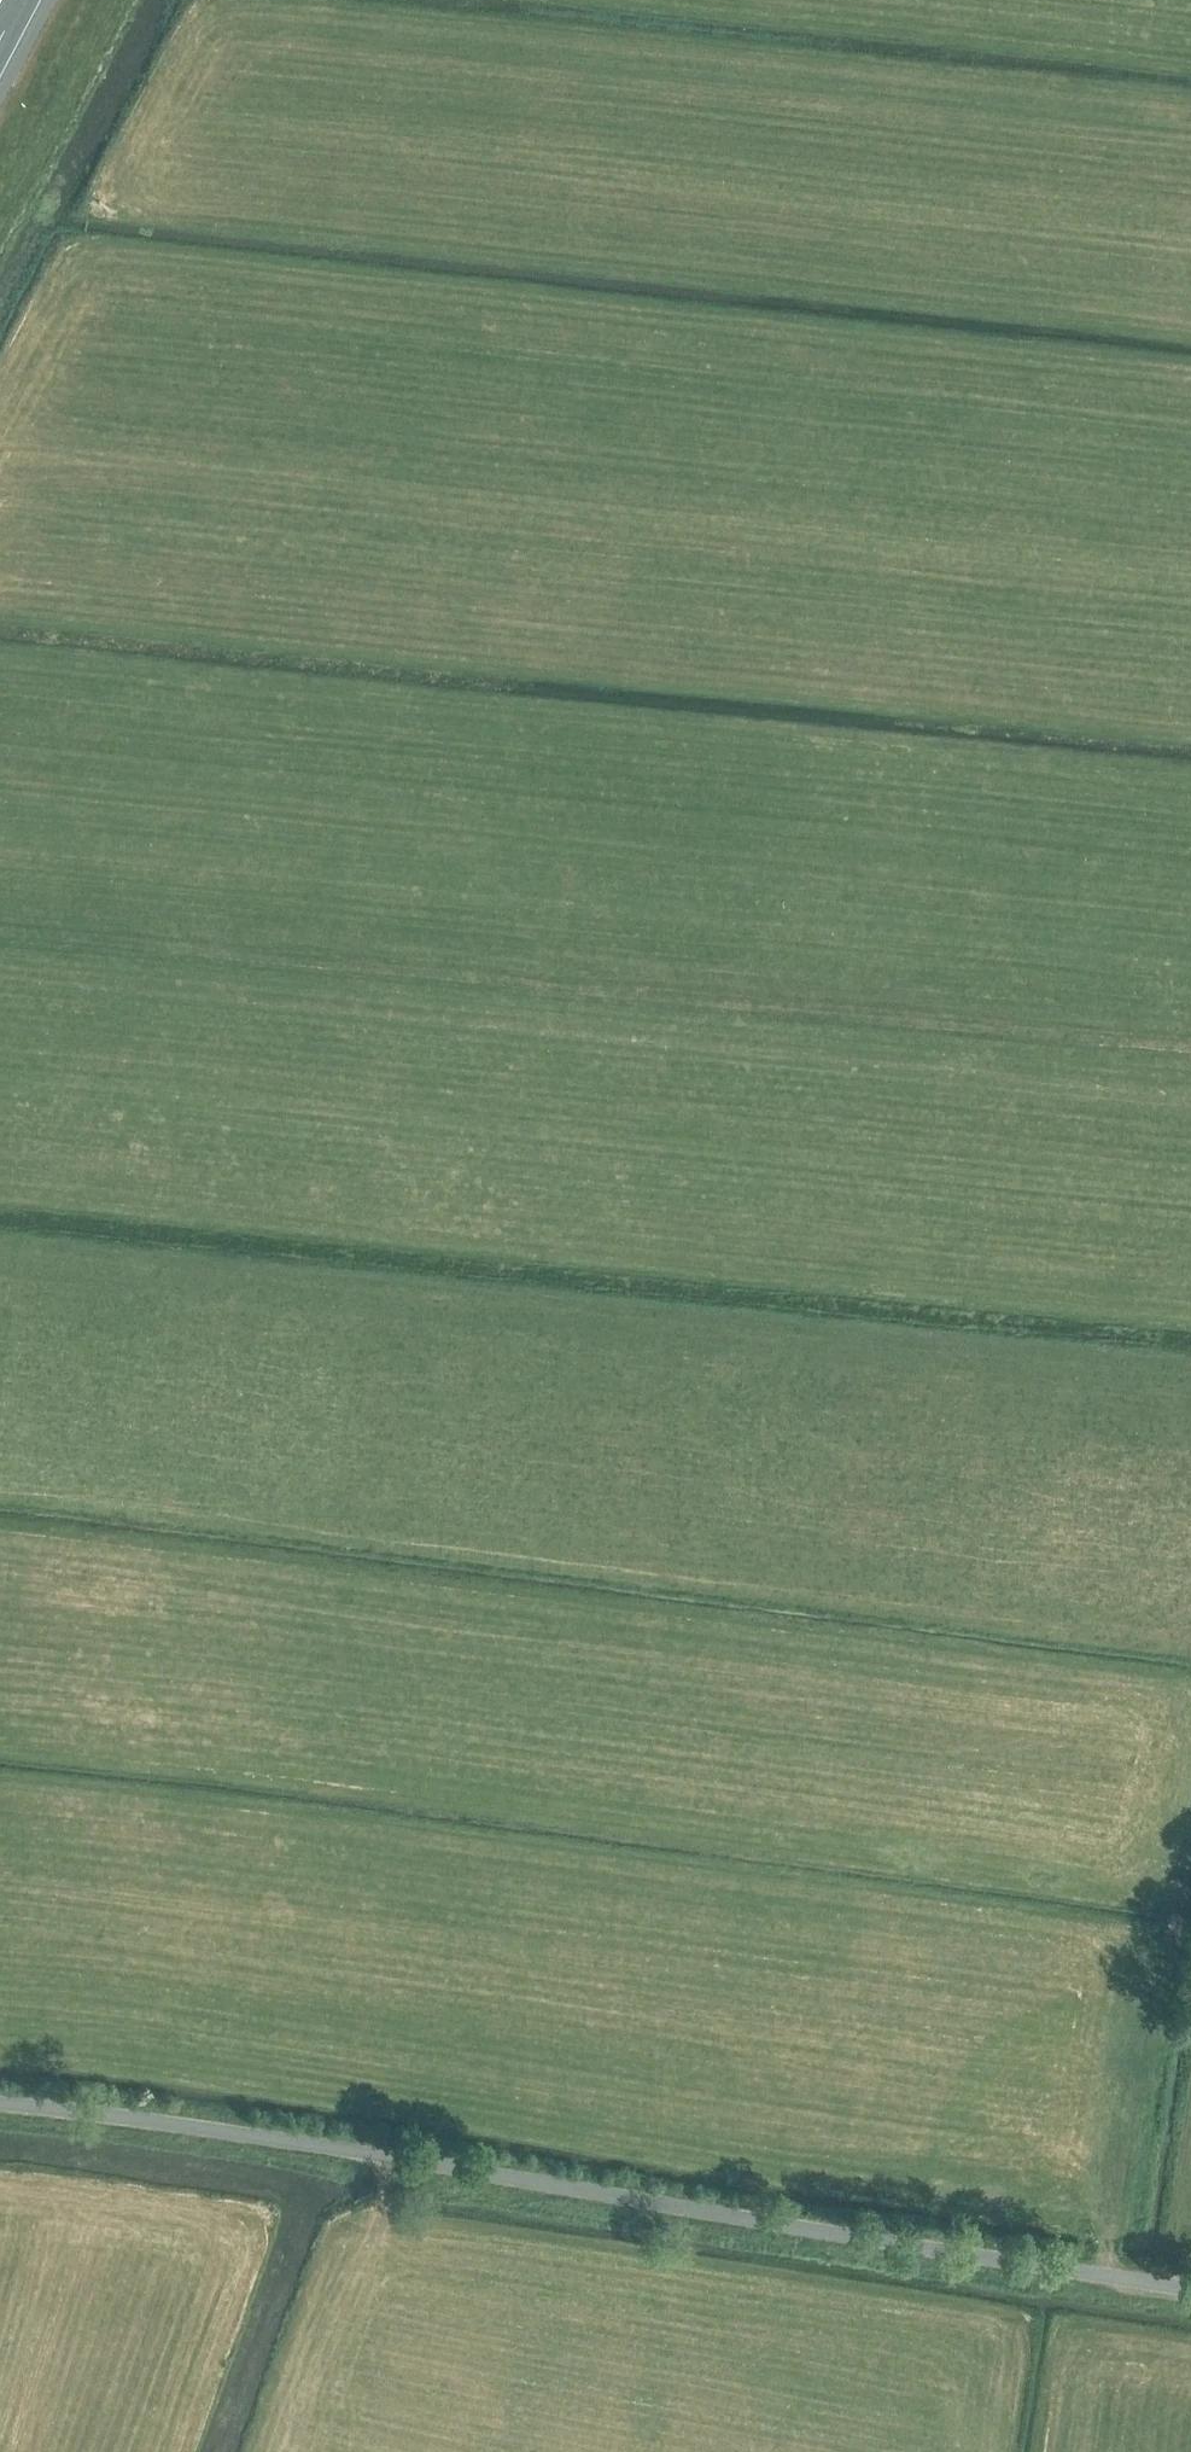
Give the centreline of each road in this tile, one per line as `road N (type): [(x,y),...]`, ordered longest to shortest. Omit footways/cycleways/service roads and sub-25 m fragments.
road 1 (unclassified): [(1190,2283),(337,2144),(0,2104)]

